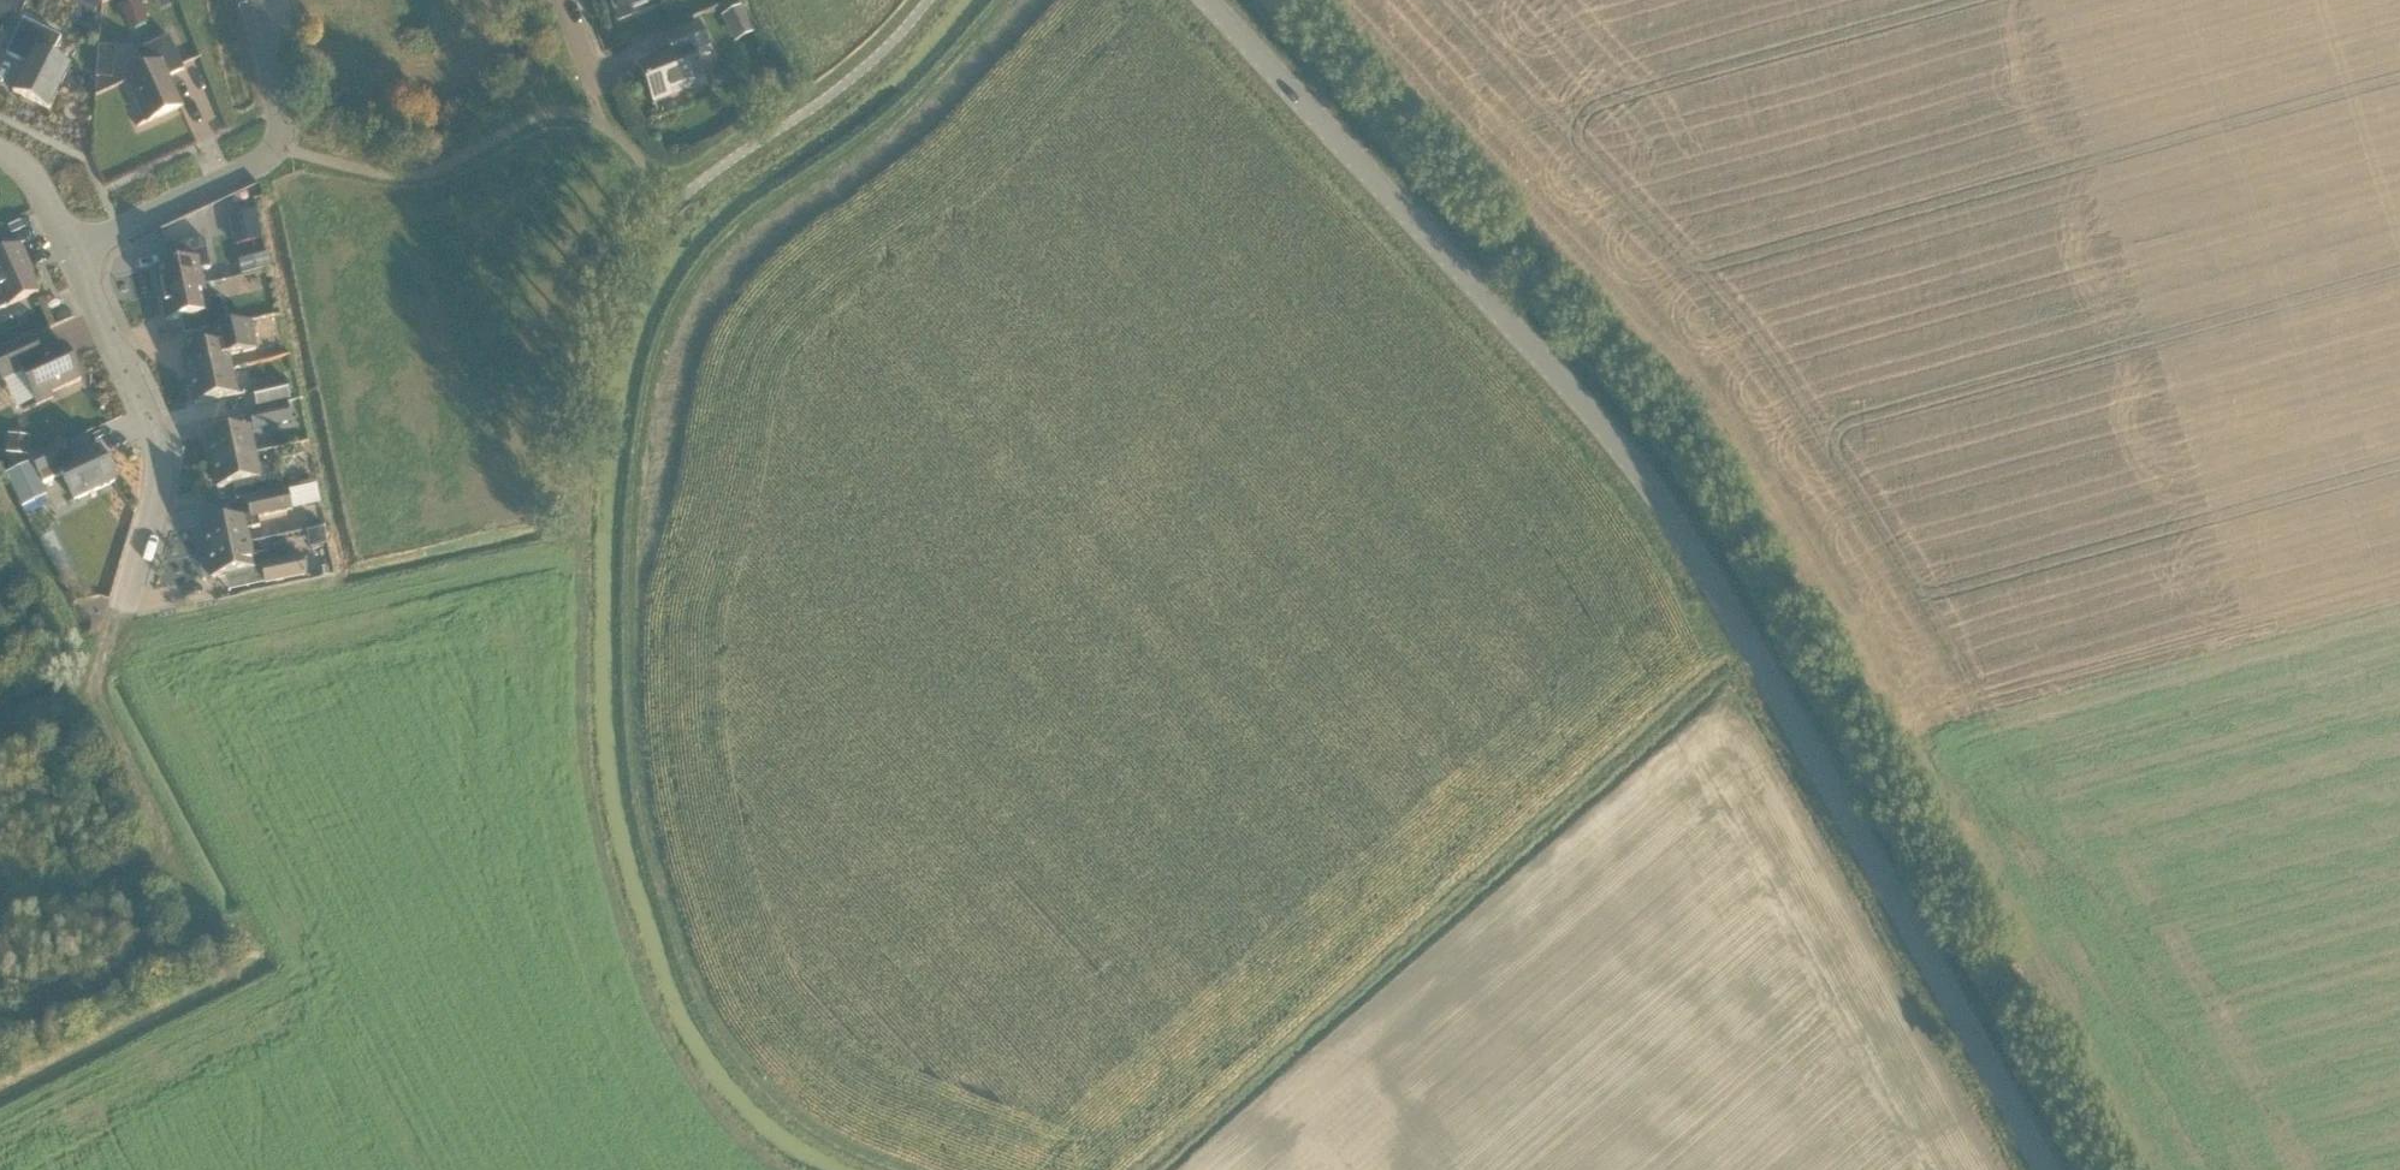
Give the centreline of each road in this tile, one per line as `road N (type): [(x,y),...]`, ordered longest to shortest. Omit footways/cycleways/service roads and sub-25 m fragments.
road 1 (tertiary): [(2041,1169),(1689,545),(1636,466),(1205,0)]
road 2 (track): [(122,611),(97,694),(193,909),(189,930),(165,963),(0,1037)]
road 3 (residential): [(73,253),(269,157),(280,130),(252,0)]
road 4 (residential): [(122,611),(157,469),(152,423),(73,253)]
road 5 (track): [(679,203),(638,253),(606,318),(576,519)]
road 6 (residential): [(73,253),(37,185),(0,152)]

